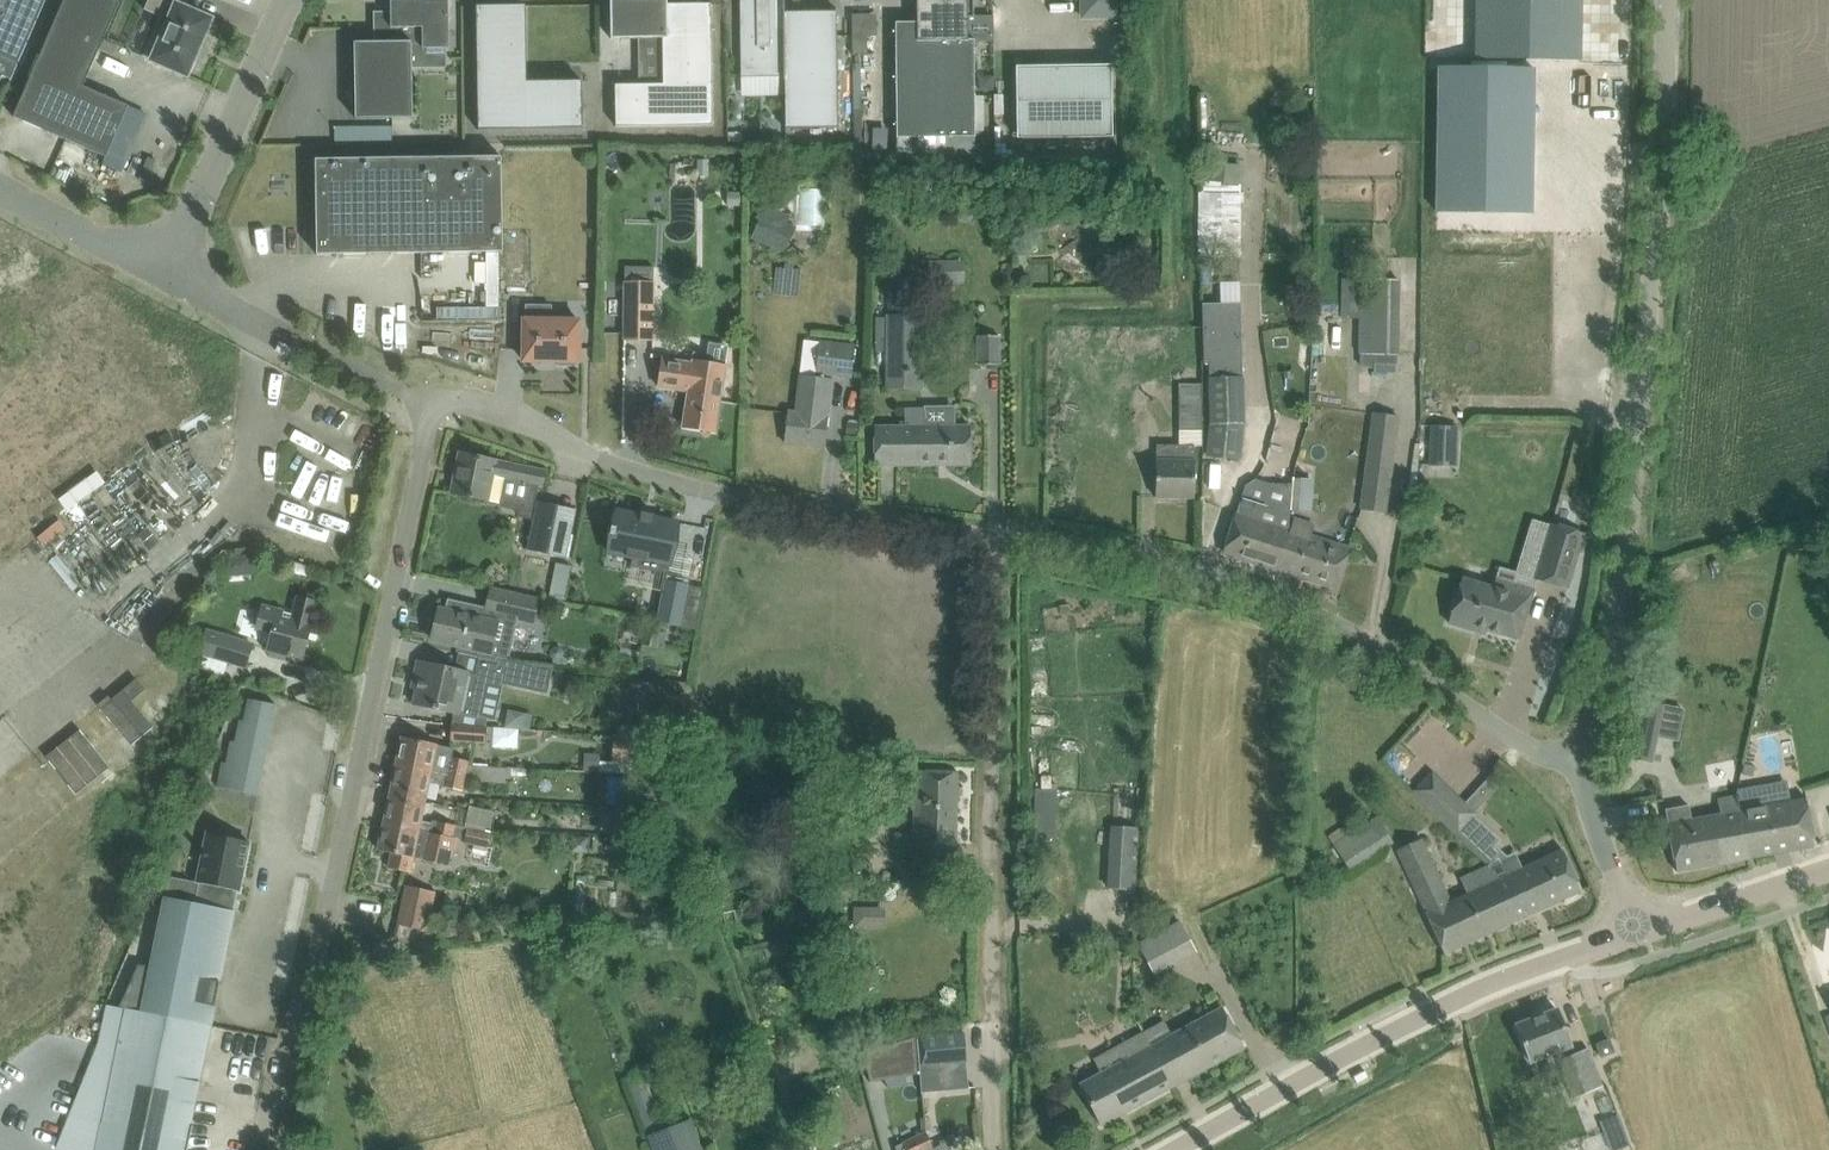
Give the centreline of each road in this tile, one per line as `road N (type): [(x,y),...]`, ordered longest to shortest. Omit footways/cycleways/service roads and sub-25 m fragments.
road 1 (unclassified): [(275,1149),(423,413),(989,549)]
road 2 (unclassified): [(1576,770),(1575,722),(1608,616),(1644,441),(1658,0)]
road 3 (unclassified): [(989,549),(1198,586),(1320,622),(1536,754),(1576,770)]
road 4 (unclassified): [(997,1149),(989,549)]
road 5 (tertiary): [(1180,1149),(1474,990),(1635,933)]
road 6 (unclassified): [(167,280),(288,0)]
road 7 (tertiary): [(1635,933),(1828,873)]
road 8 (unclassified): [(167,280),(0,191)]
road 9 (unclassified): [(1635,933),(1576,770)]
road 10 (unclassified): [(289,344),(167,280)]

